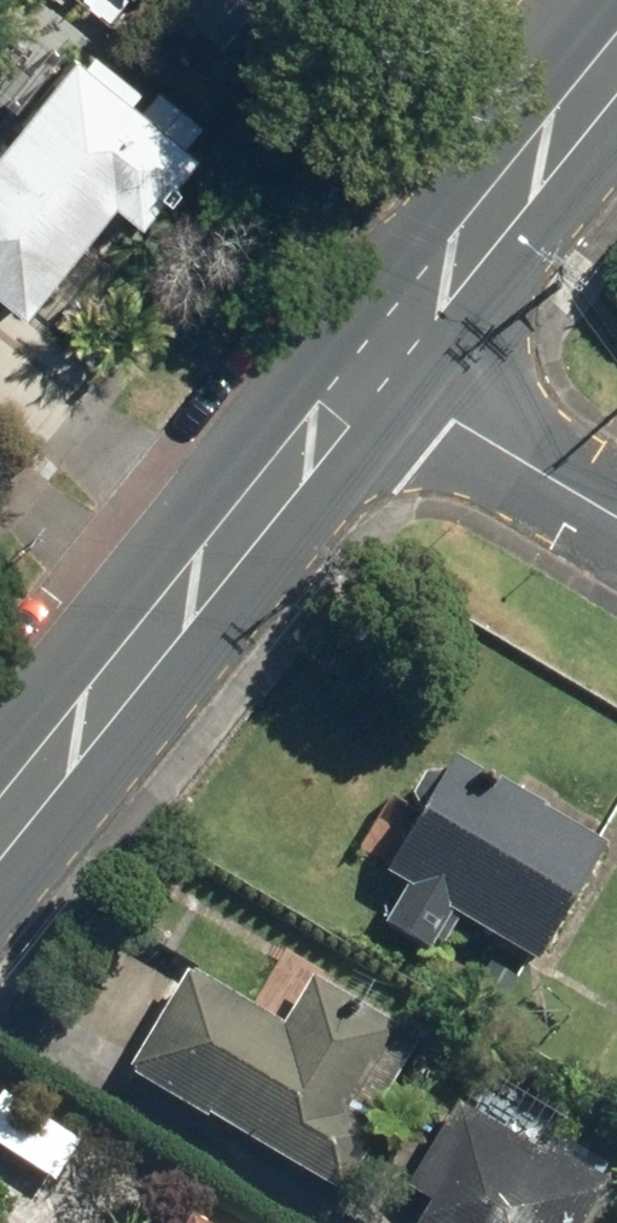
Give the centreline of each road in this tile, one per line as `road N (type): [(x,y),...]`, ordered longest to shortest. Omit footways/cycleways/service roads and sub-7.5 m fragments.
road 1 (secondary): [(0,819),(360,370)]
road 2 (secondary): [(360,370),(616,55)]
road 3 (residential): [(616,521),(360,370)]

